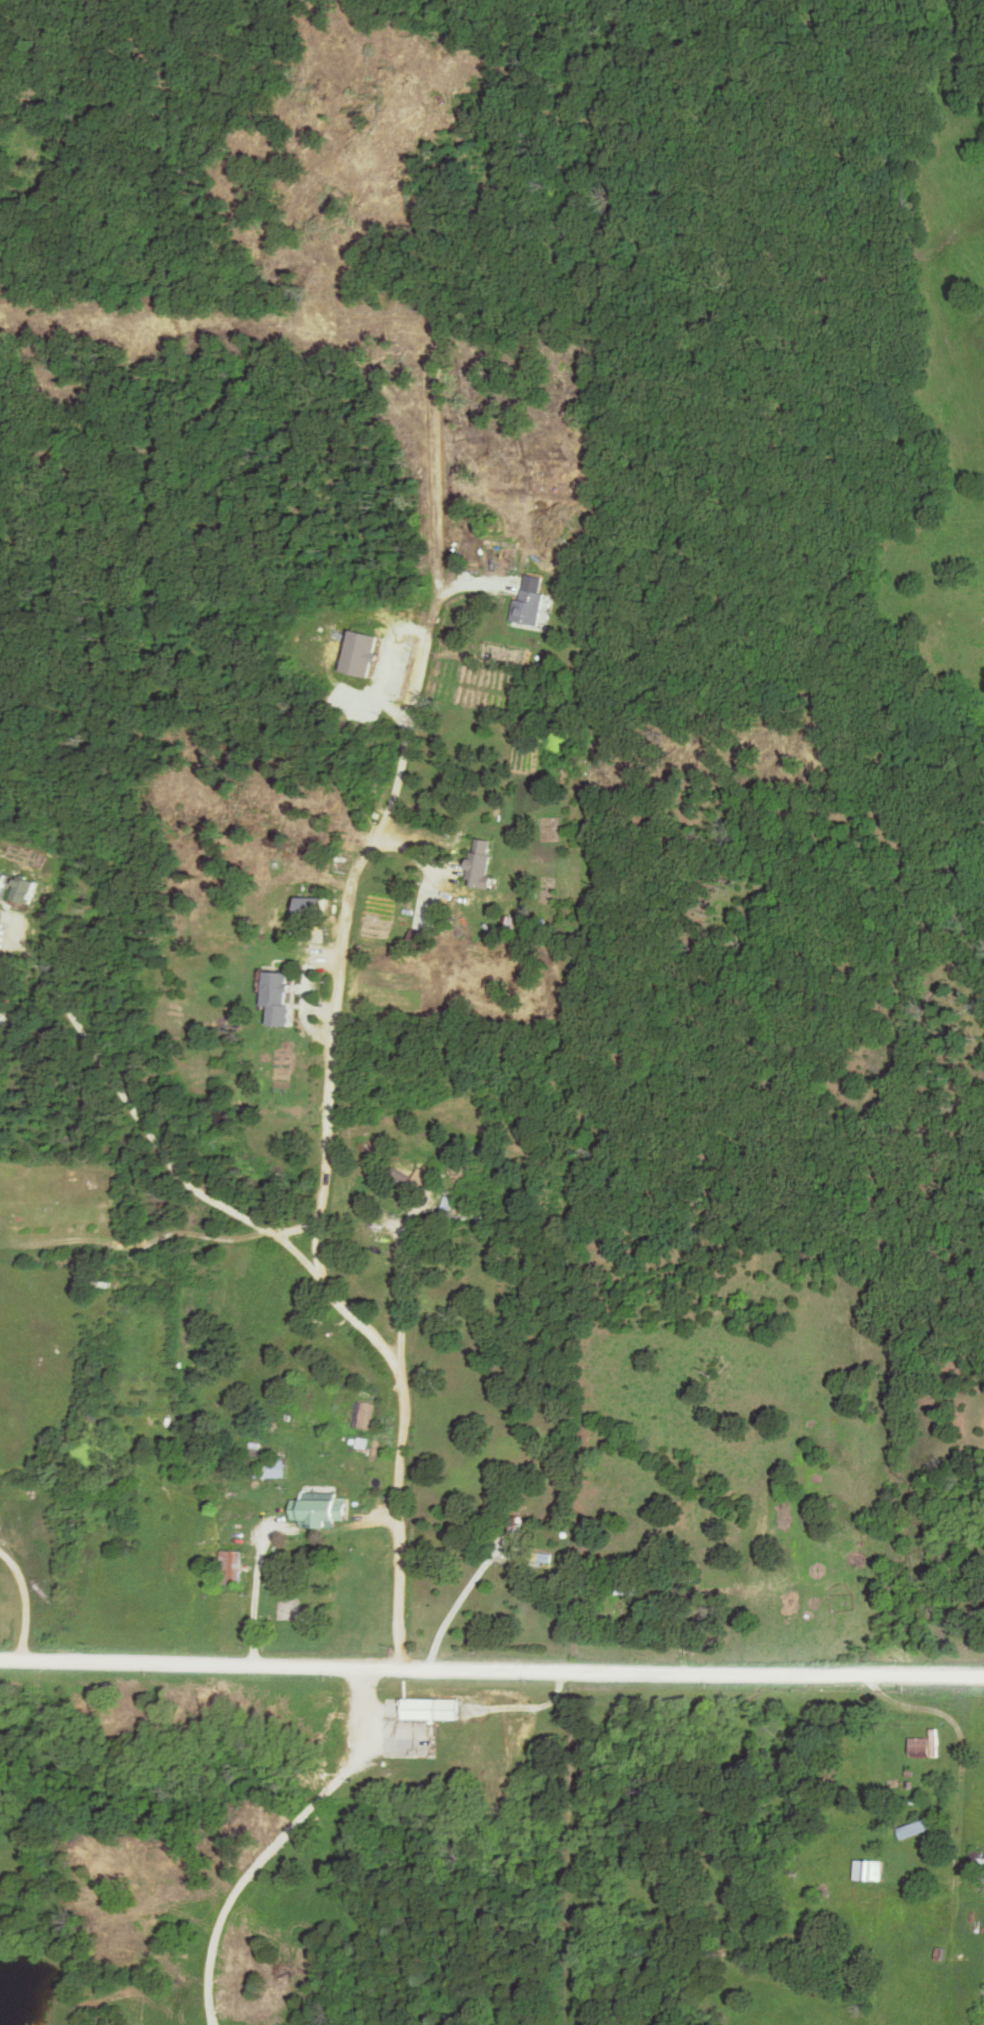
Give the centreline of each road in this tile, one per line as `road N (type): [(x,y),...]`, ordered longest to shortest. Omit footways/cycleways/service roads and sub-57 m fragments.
road 1 (residential): [(983,1678),(0,1660)]

